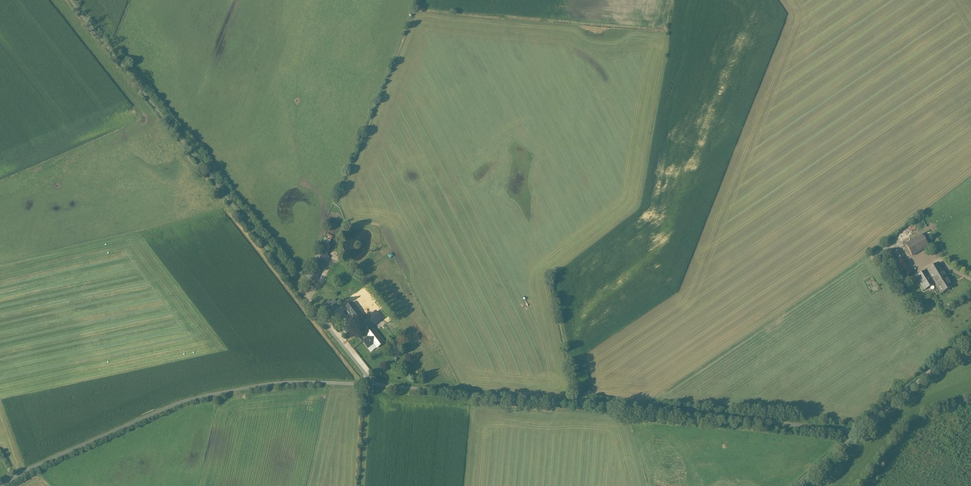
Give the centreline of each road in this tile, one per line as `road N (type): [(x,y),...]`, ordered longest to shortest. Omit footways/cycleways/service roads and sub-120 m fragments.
road 1 (unclassified): [(378,388),(71,0)]
road 2 (unclassified): [(378,388),(857,432)]
road 3 (unclassified): [(0,485),(156,413),(213,395),(315,382),(378,388)]
road 4 (unclassified): [(857,432),(970,336)]

